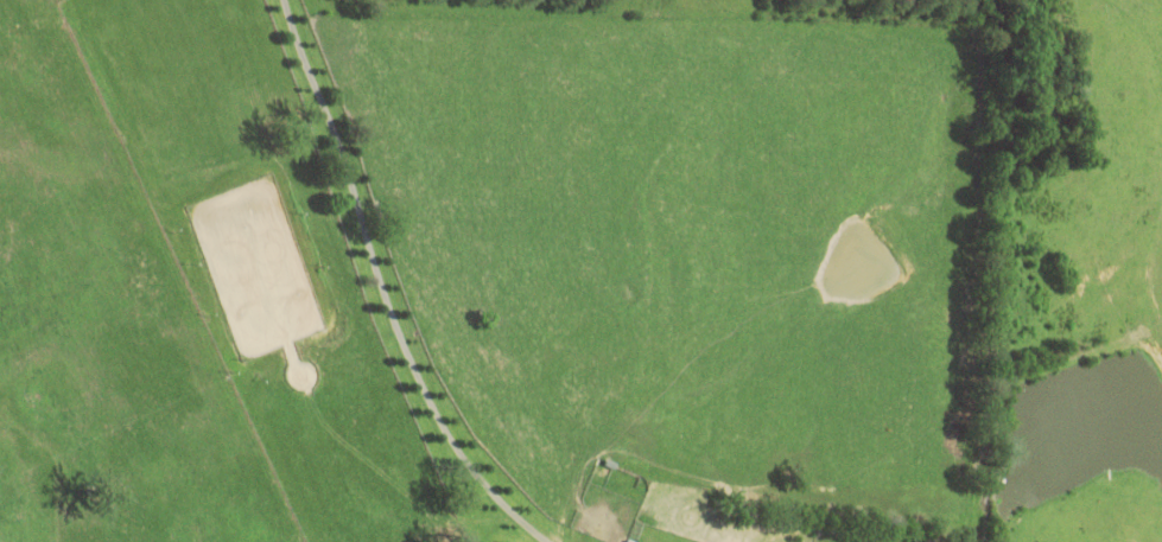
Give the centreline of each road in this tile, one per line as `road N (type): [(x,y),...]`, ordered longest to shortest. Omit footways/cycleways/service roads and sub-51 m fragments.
road 1 (residential): [(329,18),(529,495),(575,541)]

